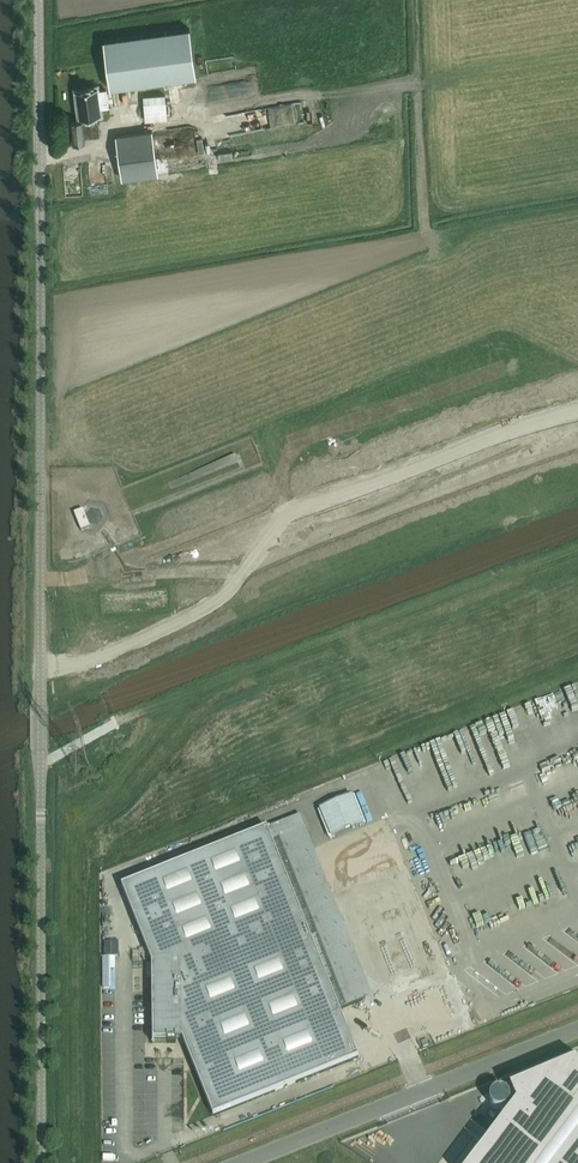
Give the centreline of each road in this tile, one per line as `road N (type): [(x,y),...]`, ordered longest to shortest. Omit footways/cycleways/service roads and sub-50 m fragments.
road 1 (unclassified): [(40,1162),(37,0)]
road 2 (unclassified): [(241,1162),(577,1029)]

